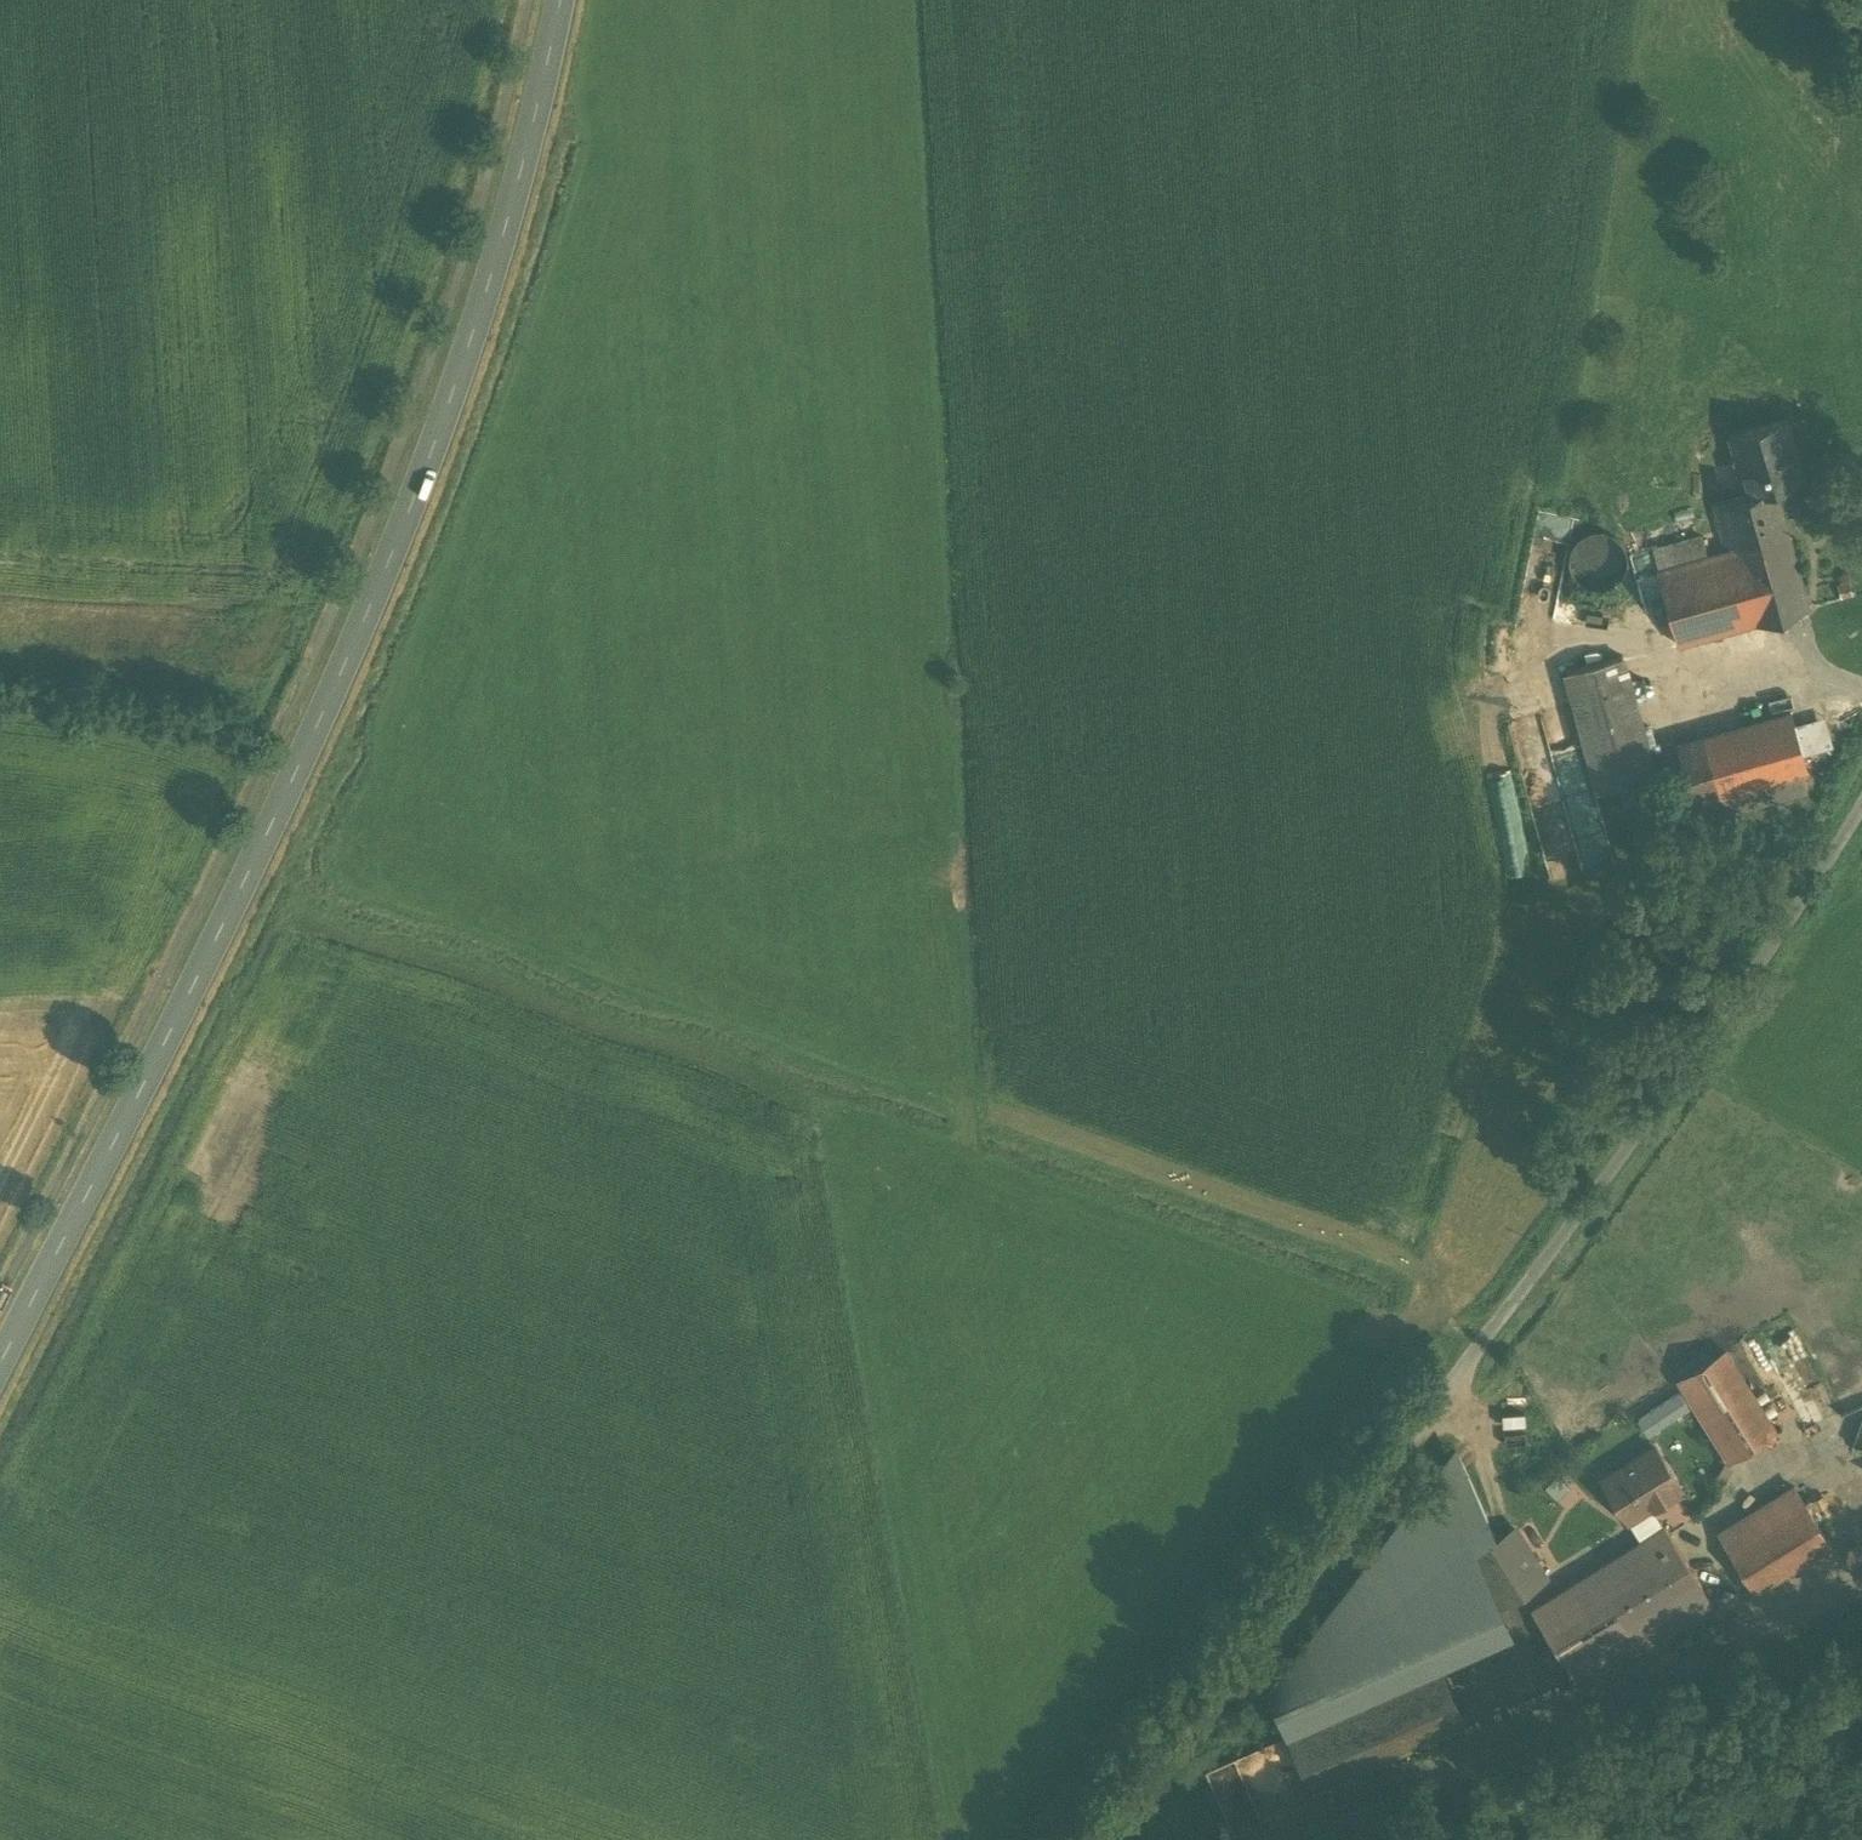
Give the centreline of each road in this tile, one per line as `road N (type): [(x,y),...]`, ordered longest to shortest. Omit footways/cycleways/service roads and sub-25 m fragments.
road 1 (tertiary): [(0,1362),(175,1023),(389,561),(482,301),(561,0)]
road 2 (unclassified): [(1111,1839),(1400,1445),(1528,1287),(1861,798)]
road 3 (unclassified): [(1861,1583),(1301,1839)]

